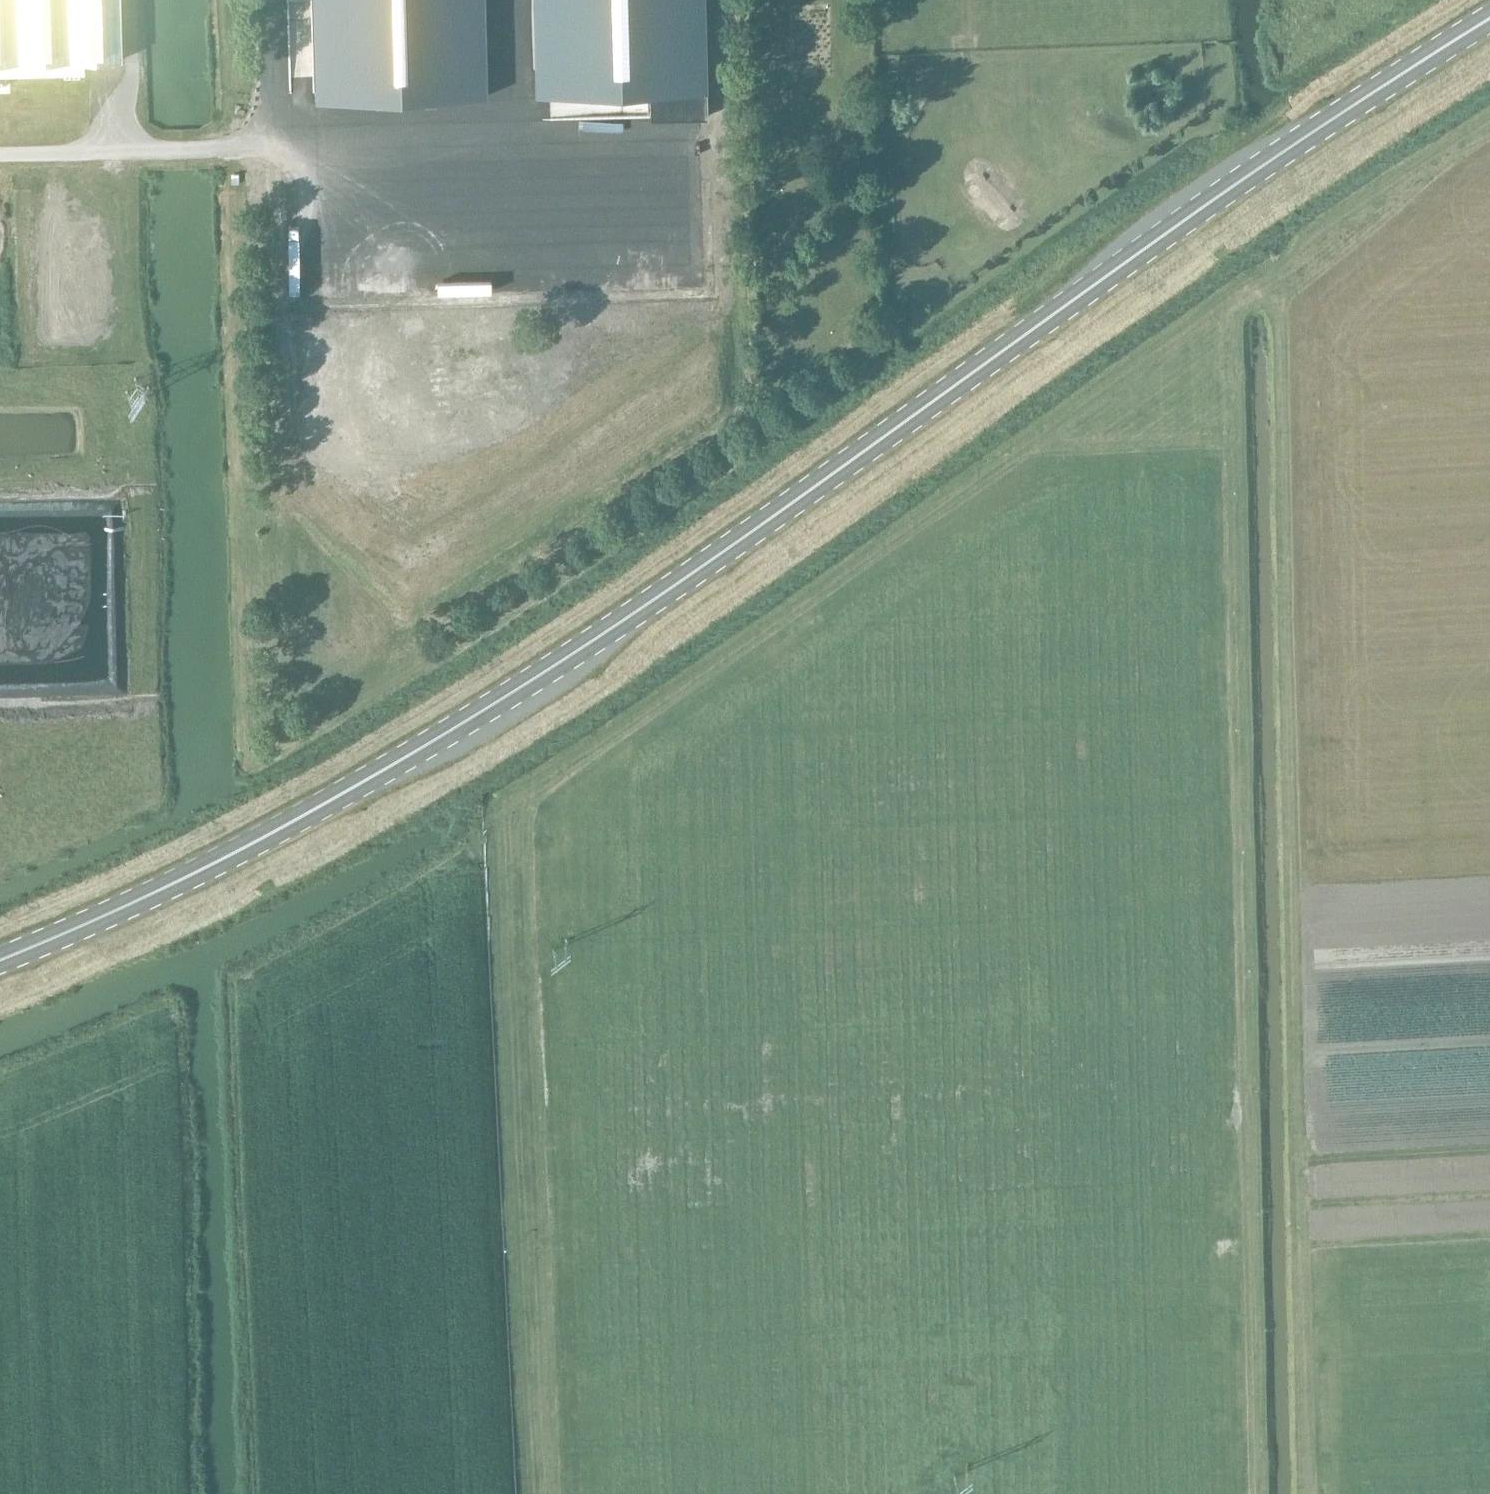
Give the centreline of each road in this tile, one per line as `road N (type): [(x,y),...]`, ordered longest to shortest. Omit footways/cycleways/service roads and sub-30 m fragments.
road 1 (secondary): [(0,960),(226,857),(505,697),(1271,159),(1489,18)]

